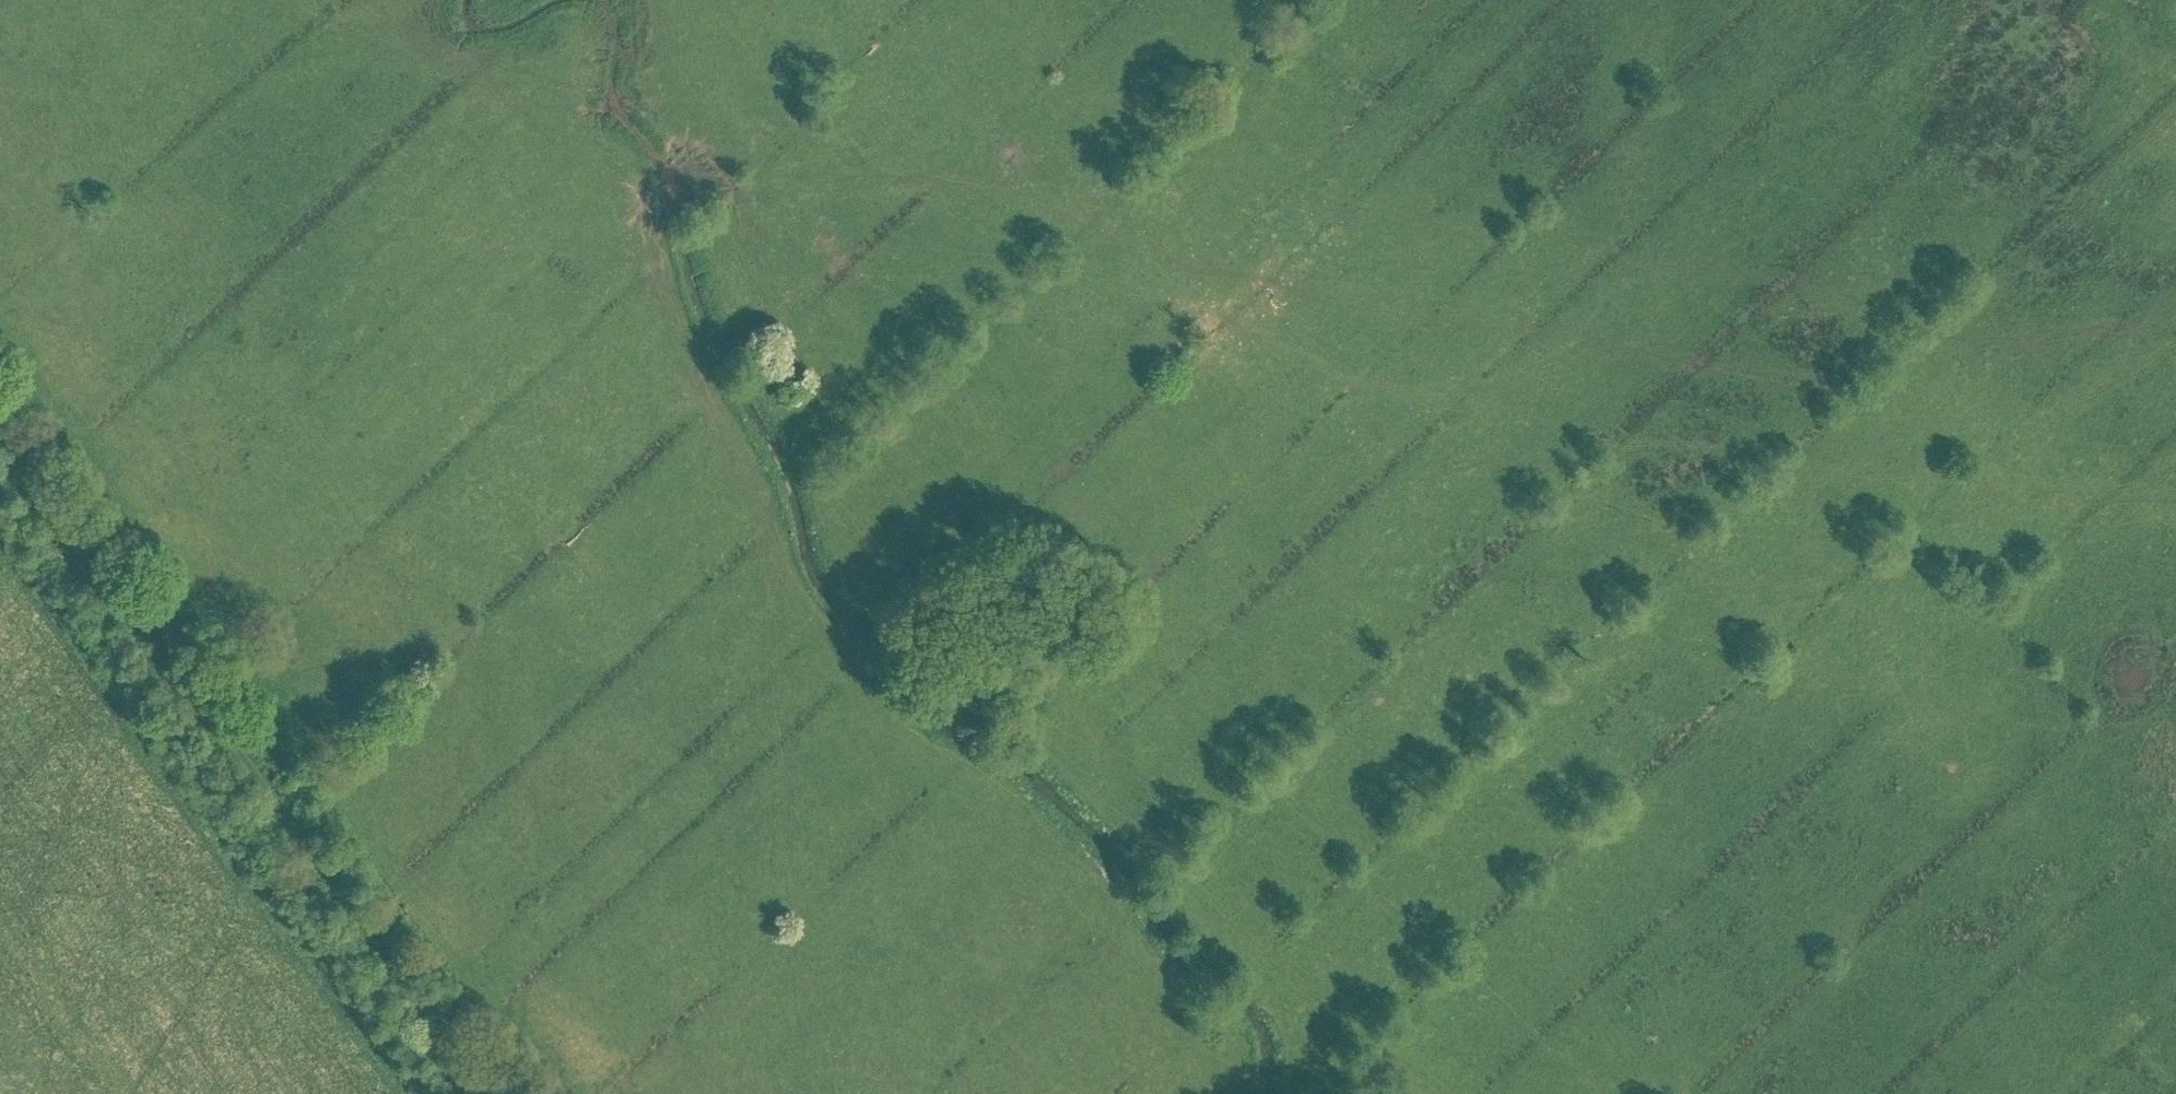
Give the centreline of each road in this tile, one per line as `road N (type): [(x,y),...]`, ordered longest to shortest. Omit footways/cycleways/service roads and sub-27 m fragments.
road 1 (track): [(495,1093),(0,436)]

